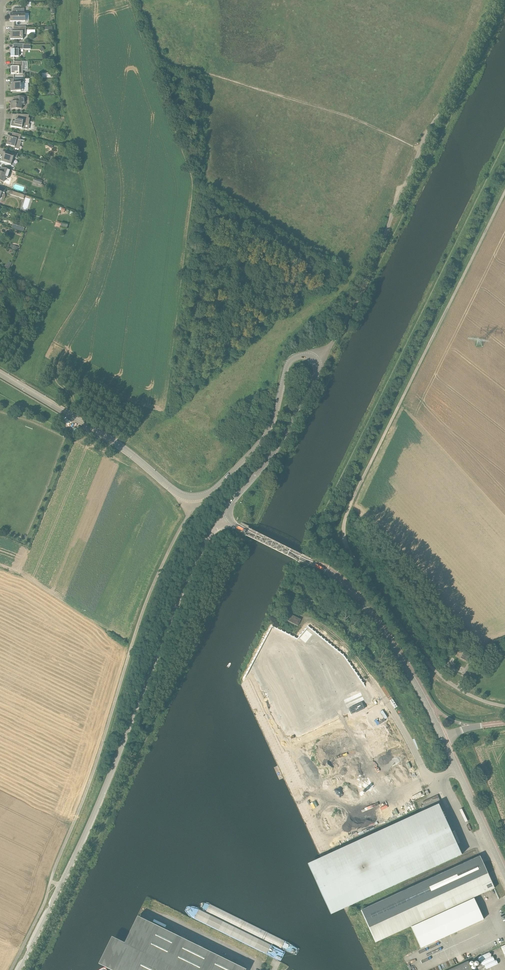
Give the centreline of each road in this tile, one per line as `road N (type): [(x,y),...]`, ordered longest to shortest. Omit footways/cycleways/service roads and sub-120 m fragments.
road 1 (unclassified): [(19,969),(202,547),(228,517)]
road 2 (tertiary): [(0,371),(191,498),(216,488),(267,433),(290,362),(311,357),(318,369)]
road 3 (unclassified): [(318,369),(426,132),(497,0)]
road 4 (track): [(346,542),(349,506),(504,189)]
road 5 (tertiary): [(443,739),(406,667),(347,588),(228,517)]
road 6 (unclassified): [(458,771),(431,782),(359,659),(311,613)]
road 7 (track): [(504,706),(465,692),(431,664),(346,542)]
road 8 (tertiary): [(228,517),(318,369)]

